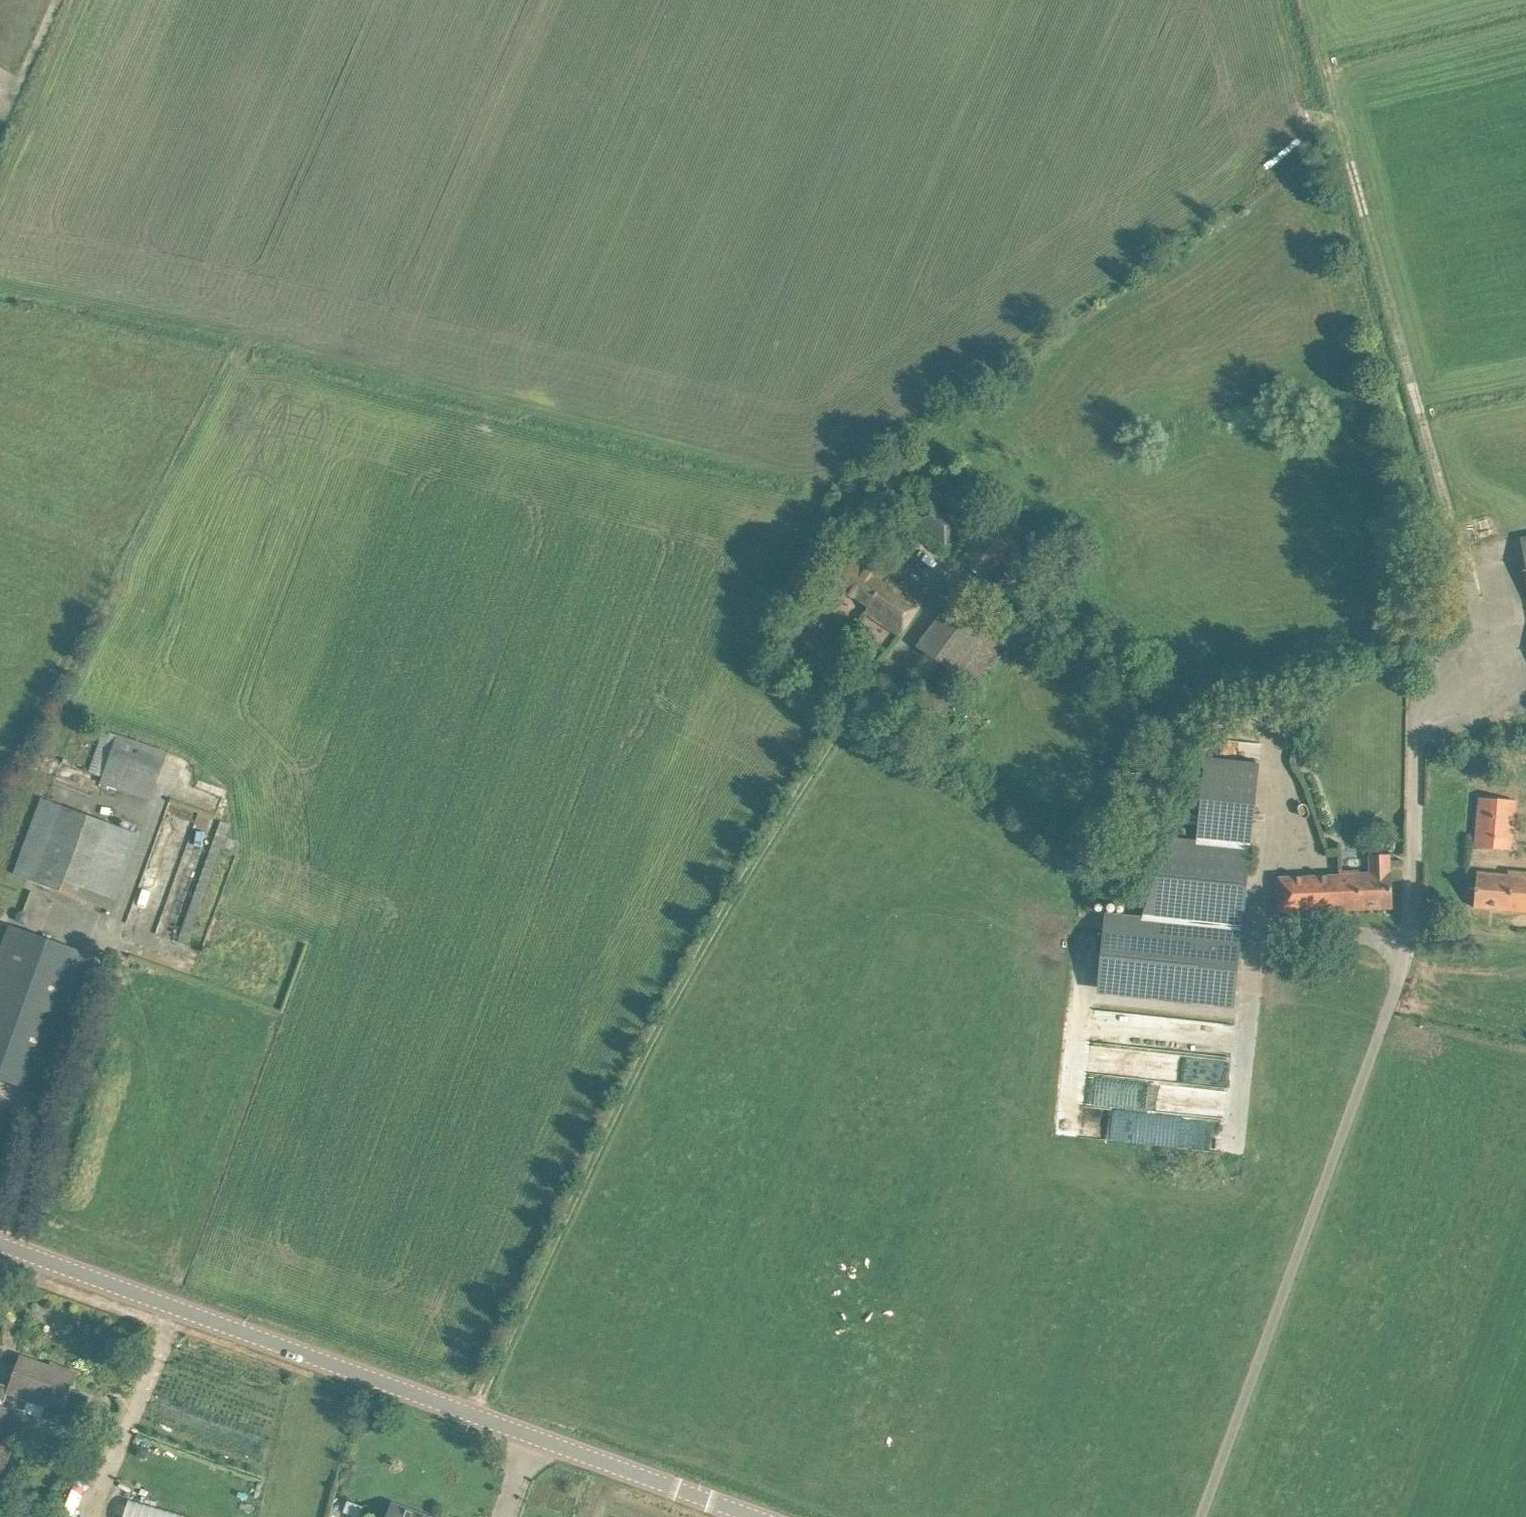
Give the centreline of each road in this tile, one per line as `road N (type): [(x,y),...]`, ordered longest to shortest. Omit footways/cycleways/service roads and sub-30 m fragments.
road 1 (track): [(472,1414),(644,1045),(713,920),(891,648)]
road 2 (tertiary): [(755,1516),(0,1244)]

